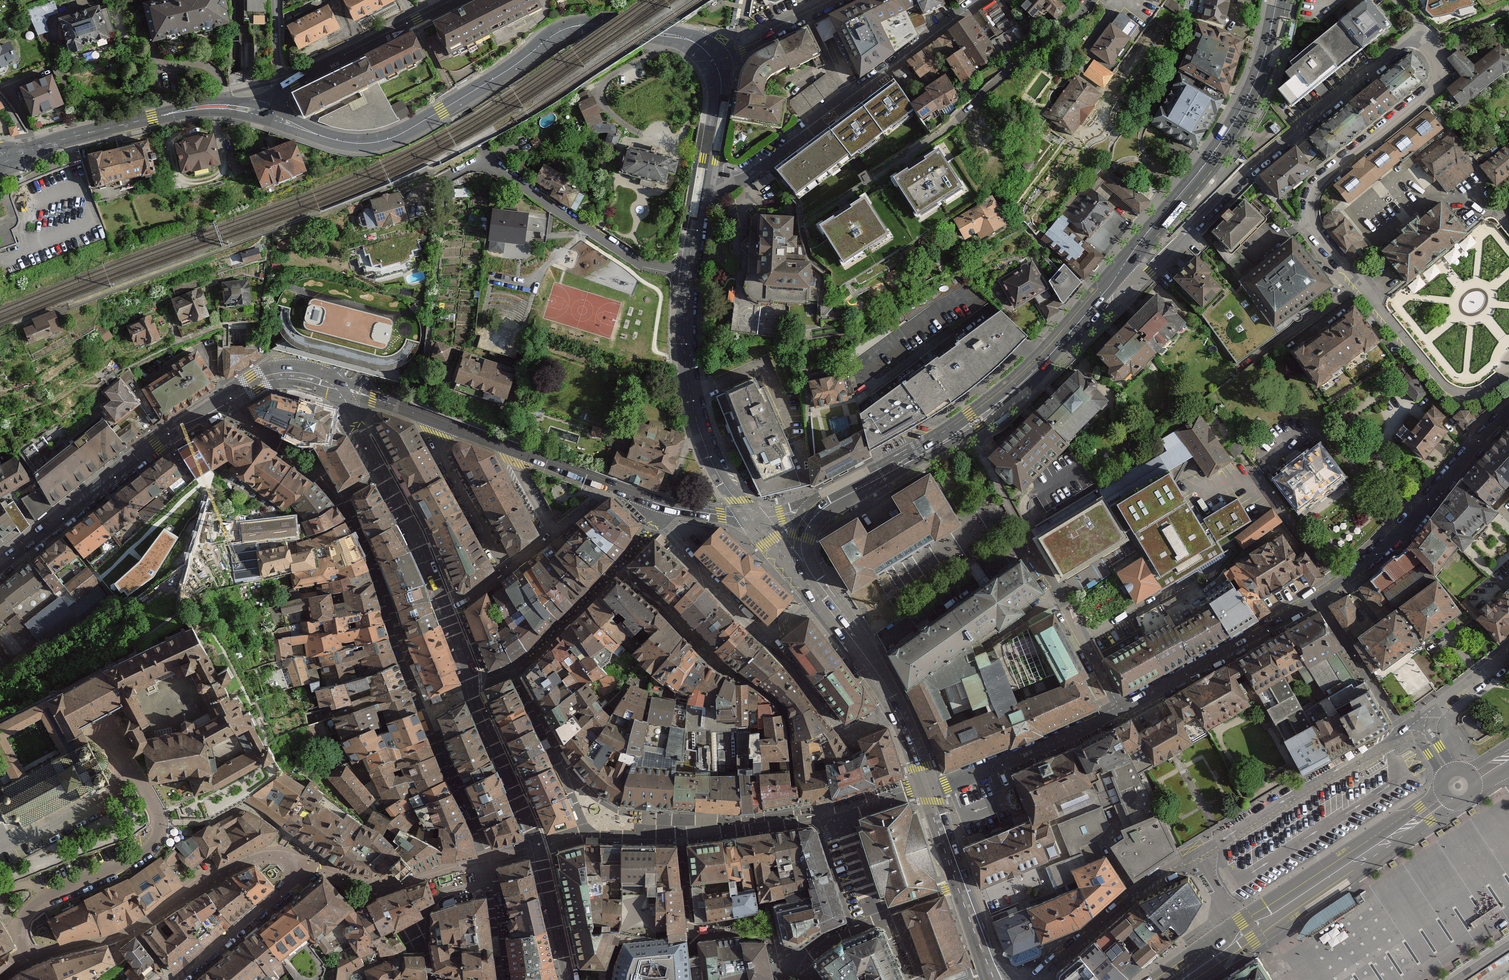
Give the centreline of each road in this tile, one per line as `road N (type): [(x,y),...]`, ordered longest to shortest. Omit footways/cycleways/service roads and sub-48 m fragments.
road 1 (residential): [(1420,25),(1439,57),(1436,86),(1323,181),(1312,199),(1314,236),(1445,388),(1470,395),(1508,378)]
road 2 (secondary): [(708,61),(680,39),(576,26),(380,142),(328,139),(263,115)]
road 3 (motorway): [(0,176),(456,0)]
road 4 (residential): [(184,979),(293,883),(295,871),(281,856),(244,864),(185,894),(136,931),(32,956)]
road 5 (residential): [(1402,732),(1154,877),(1033,979)]
road 6 (residential): [(928,787),(1118,714),(1319,598)]
road 7 (tertiary): [(0,567),(156,443),(256,383),(299,374),(338,387)]
road 8 (residential): [(1420,25),(1250,170),(1151,273),(1119,274)]
road 9 (secondary): [(1119,274),(1059,346),(976,422),(818,511)]
road 10 (residential): [(986,0),(733,178),(706,176)]
road 11 (secondary): [(1278,0),(1262,64),(1230,129),(1119,274)]
road 12 (primary): [(1182,979),(1445,798)]
road 13 (residential): [(928,787),(837,813),(868,911),(872,922),(964,883)]
road 14 (motorway): [(283,0),(0,105)]
road 15 (residential): [(32,956),(17,929),(28,912),(138,860),(156,842),(161,819),(134,768)]
road 16 (residential): [(1319,598),(1368,566),(1508,412)]
road 17 (secondary): [(753,518),(715,468),(691,398),(684,340),(688,270)]
road 18 (secondary): [(263,115),(187,111),(11,159)]
road 19 (tertiary): [(753,518),(657,506),(508,446)]
road 20 (secondary): [(805,579),(879,675),(928,787)]
road 21 (residential): [(688,270),(639,262),(486,163)]
road 22 (secondary): [(457,0),(280,90)]
road 23 (residential): [(553,534),(508,569),(444,455)]
road 24 (tertiary): [(508,446),(338,387)]
road 25 (residential): [(1402,732),(1319,598)]
road 26 (residential): [(708,61),(837,0)]

